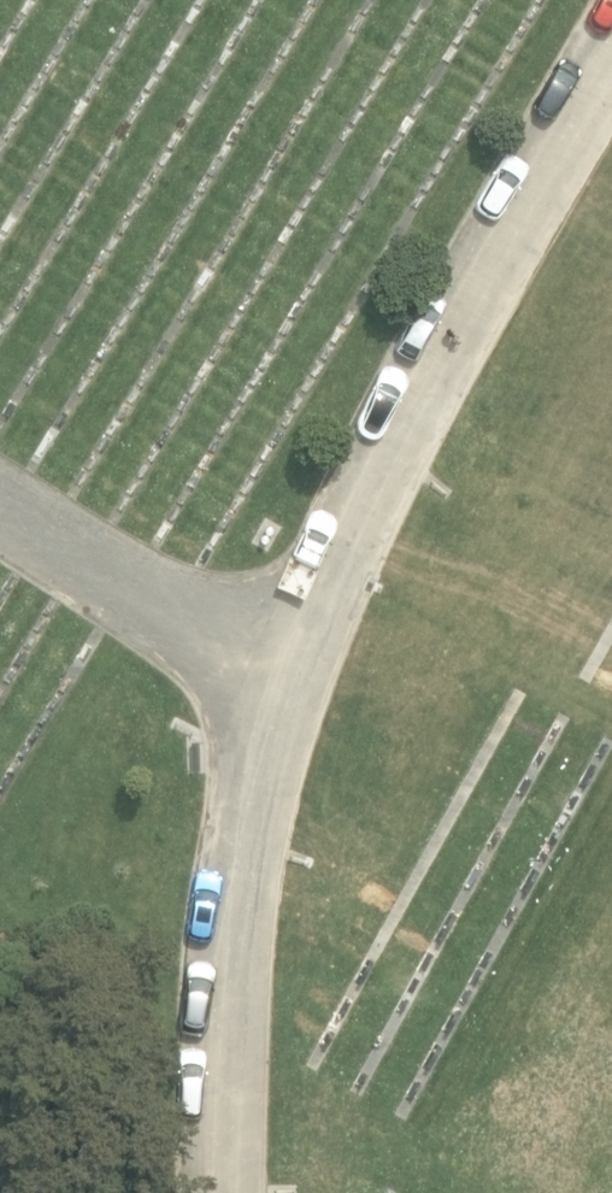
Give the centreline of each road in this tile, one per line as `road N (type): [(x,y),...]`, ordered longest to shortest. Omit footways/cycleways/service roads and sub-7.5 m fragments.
road 1 (unclassified): [(611,67),(444,359),(290,677)]
road 2 (unclassified): [(290,677),(262,796),(235,988),(227,1192)]
road 3 (unclassified): [(290,677),(0,495)]
road 4 (track): [(611,719),(344,566)]

